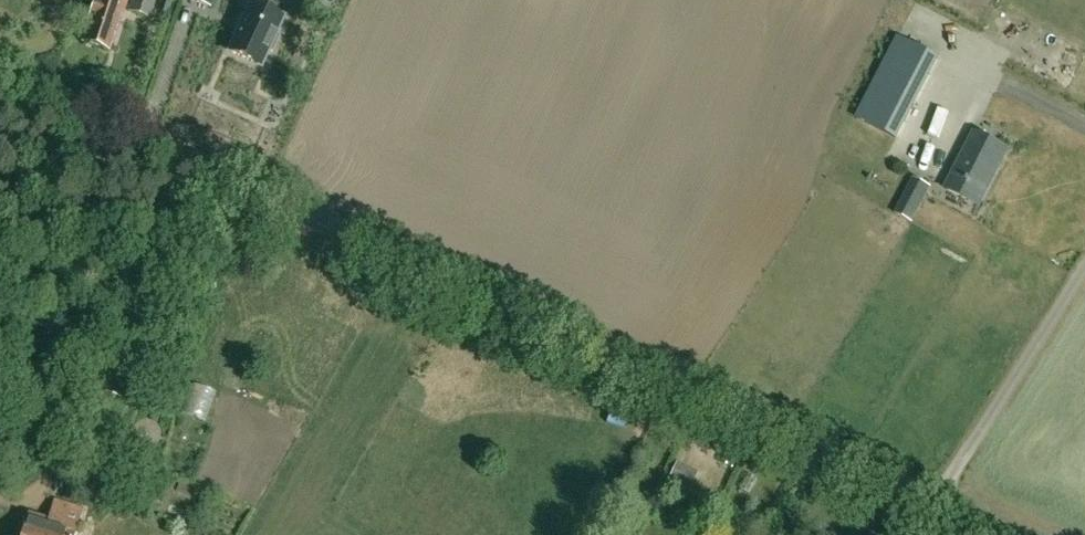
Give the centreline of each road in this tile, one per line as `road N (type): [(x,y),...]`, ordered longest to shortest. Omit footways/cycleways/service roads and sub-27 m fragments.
road 1 (tertiary): [(1002,534),(0,79)]
road 2 (track): [(930,500),(1084,268)]

